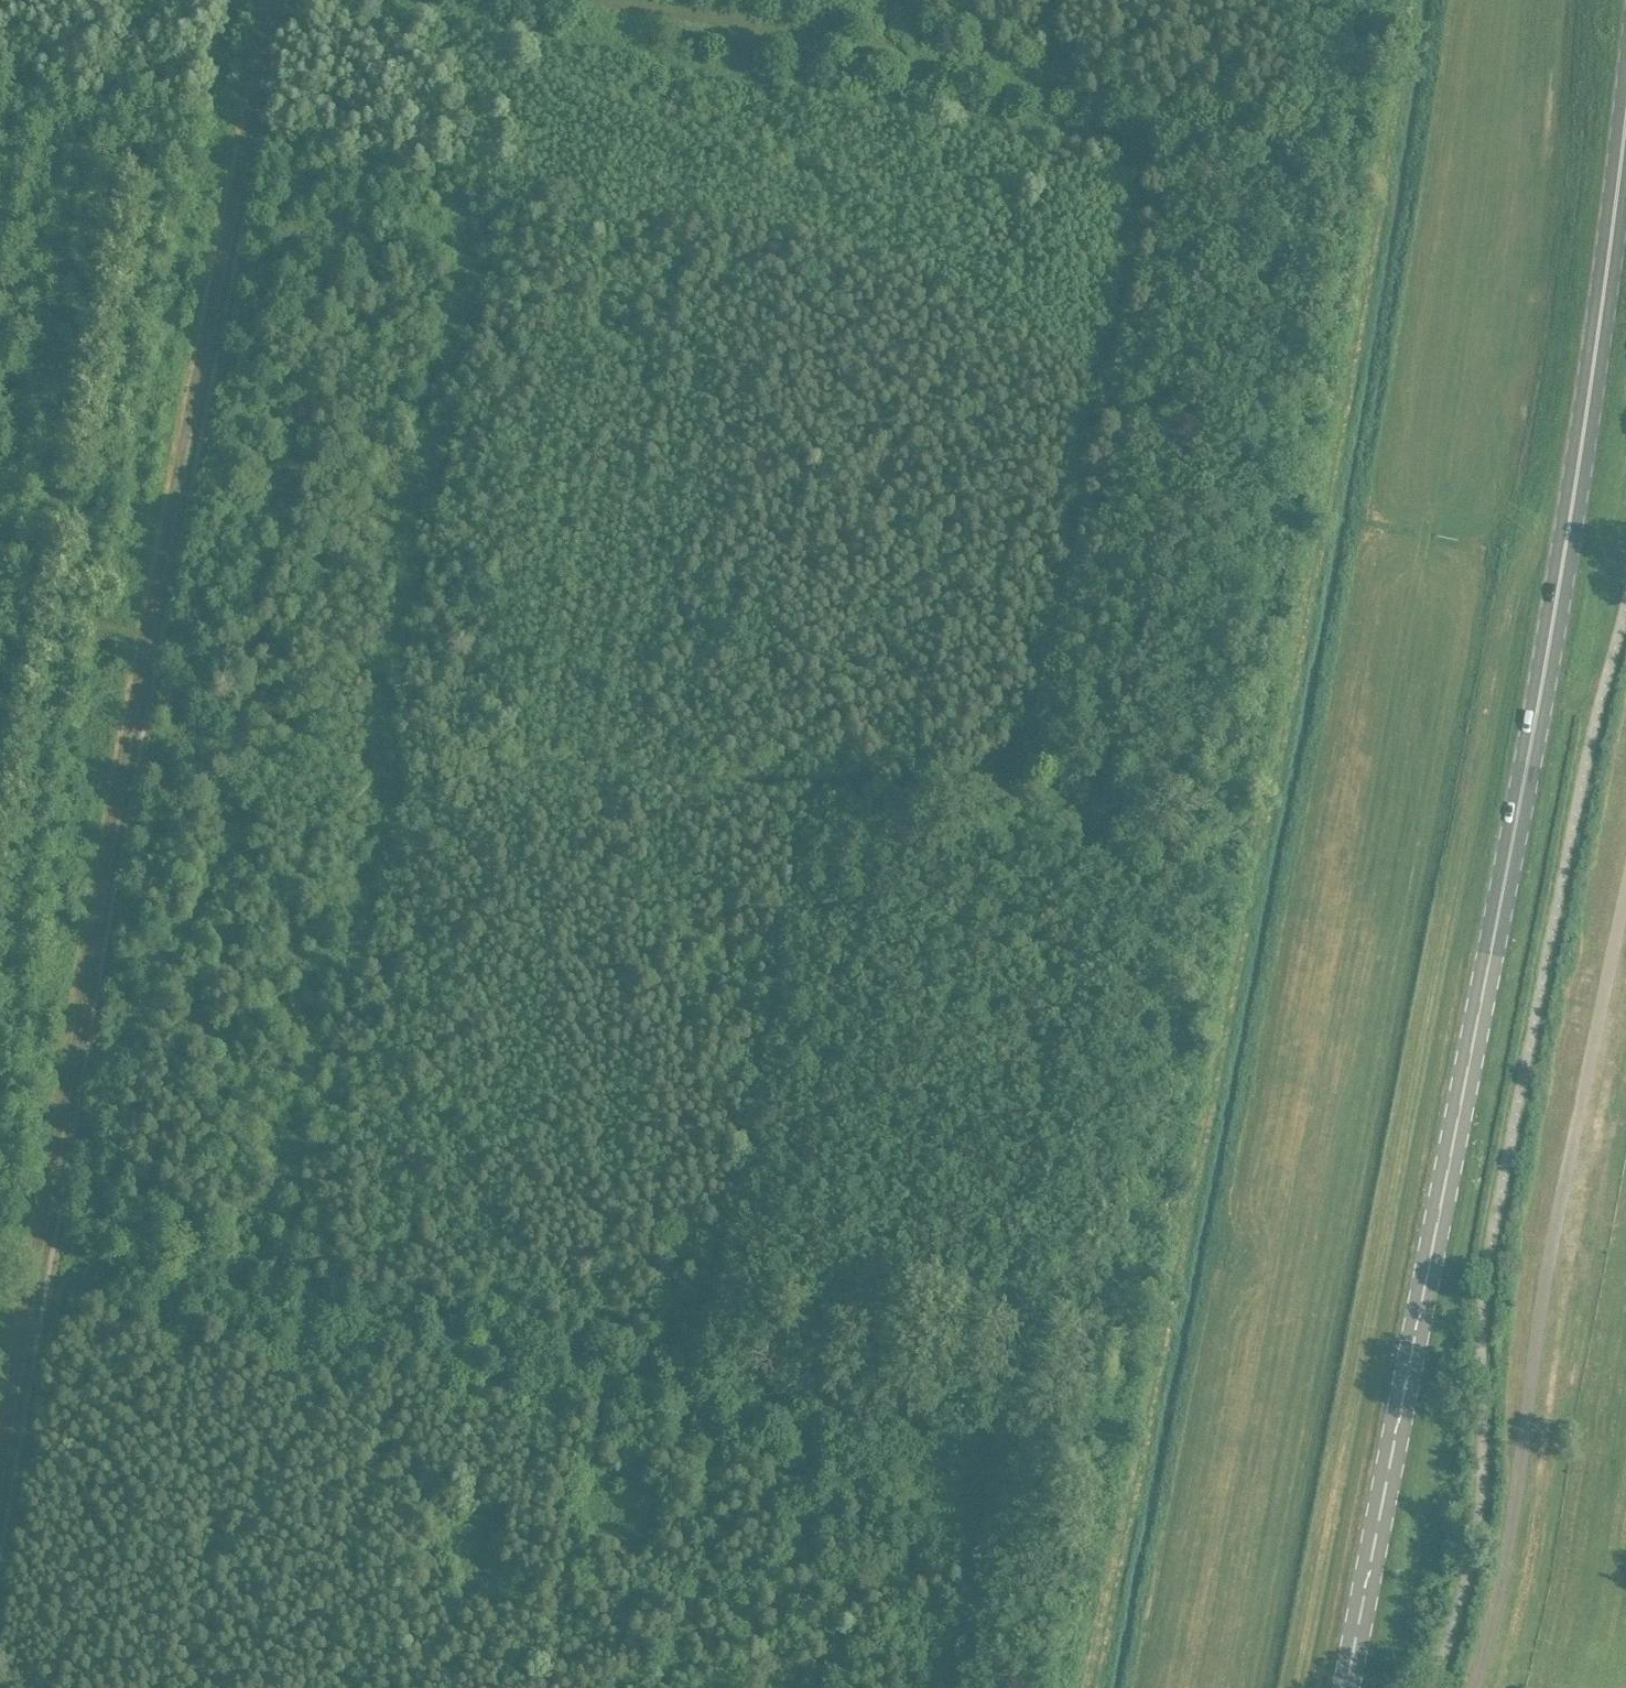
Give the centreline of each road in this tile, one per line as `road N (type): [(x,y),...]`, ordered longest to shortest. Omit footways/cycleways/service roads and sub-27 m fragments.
road 1 (track): [(1087,1687),(1263,804),(1402,0)]
road 2 (primary): [(1346,1687),(1542,691),(1625,123)]
road 3 (track): [(0,1471),(112,831),(274,0)]
road 4 (track): [(364,0),(821,92),(1375,187)]
road 5 (track): [(128,744),(598,770),(707,784),(1102,801)]
road 6 (track): [(160,646),(0,603)]

